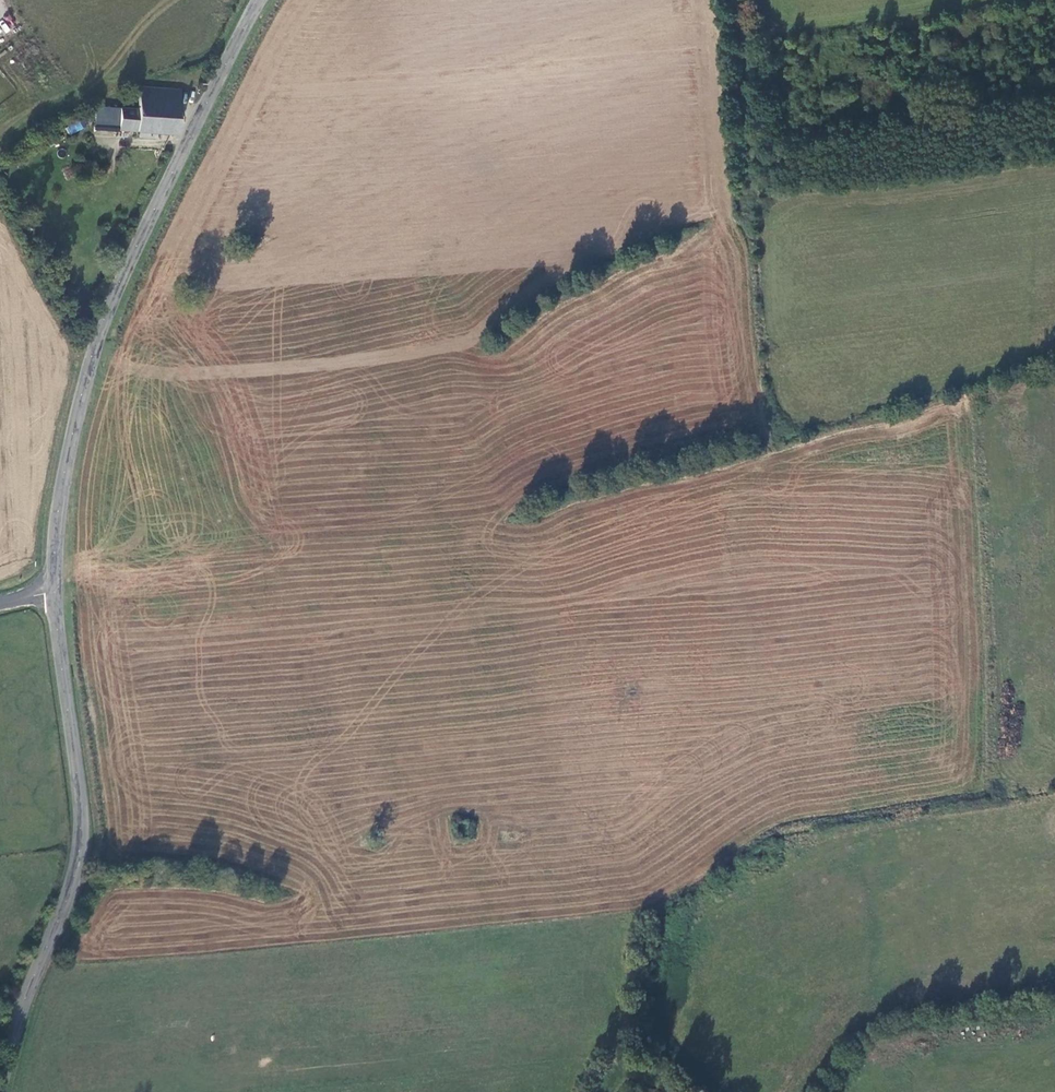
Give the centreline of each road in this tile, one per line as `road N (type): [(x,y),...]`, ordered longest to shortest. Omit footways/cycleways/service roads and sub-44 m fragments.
road 1 (tertiary): [(54,595),(64,475),(112,299),(258,0)]
road 2 (tertiary): [(1,1091),(66,905),(81,834),(54,595)]

